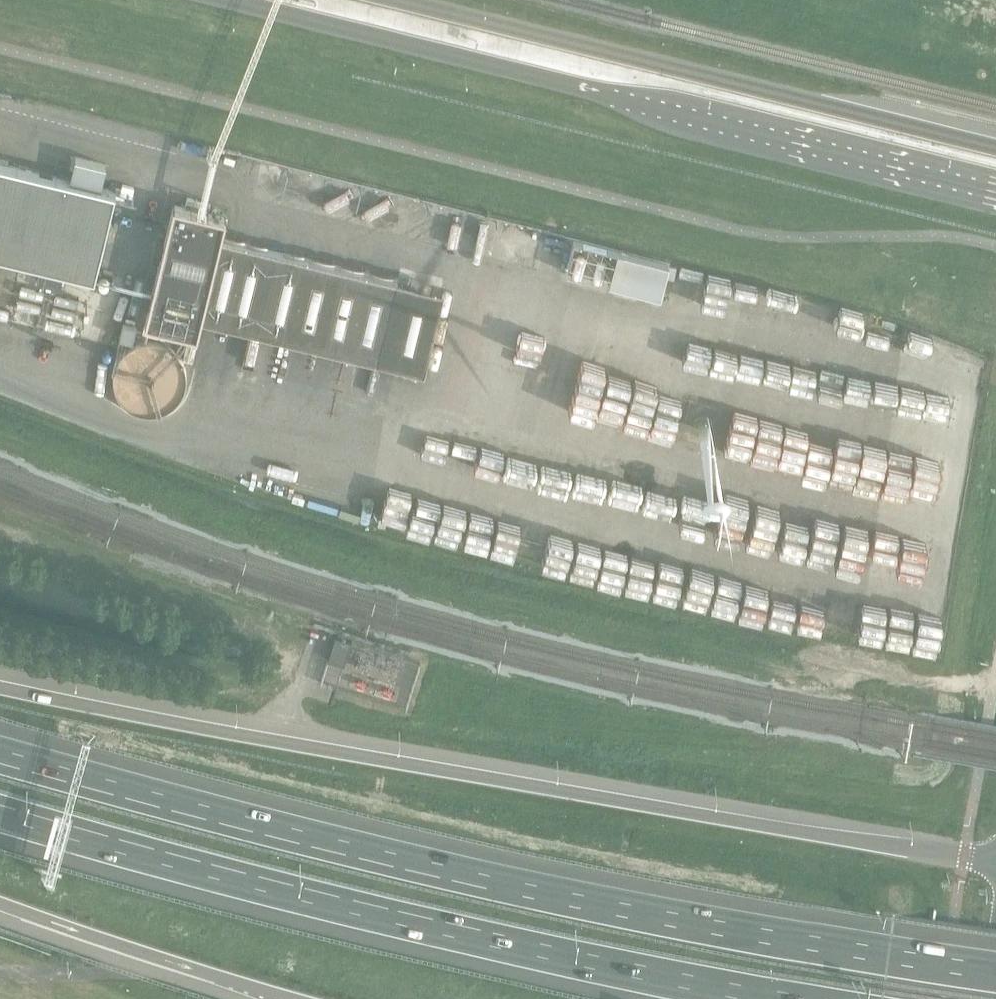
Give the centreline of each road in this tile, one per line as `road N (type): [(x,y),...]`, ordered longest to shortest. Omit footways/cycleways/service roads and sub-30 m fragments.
road 1 (motorway): [(995,972),(701,925),(425,867),(0,756)]
road 2 (motorway): [(995,861),(431,766),(0,682)]
road 3 (motorway): [(0,811),(424,924),(787,998)]
road 4 (secondary): [(236,0),(995,190)]
road 5 (secondary): [(995,147),(407,0)]
road 6 (motorway): [(0,900),(289,998)]

